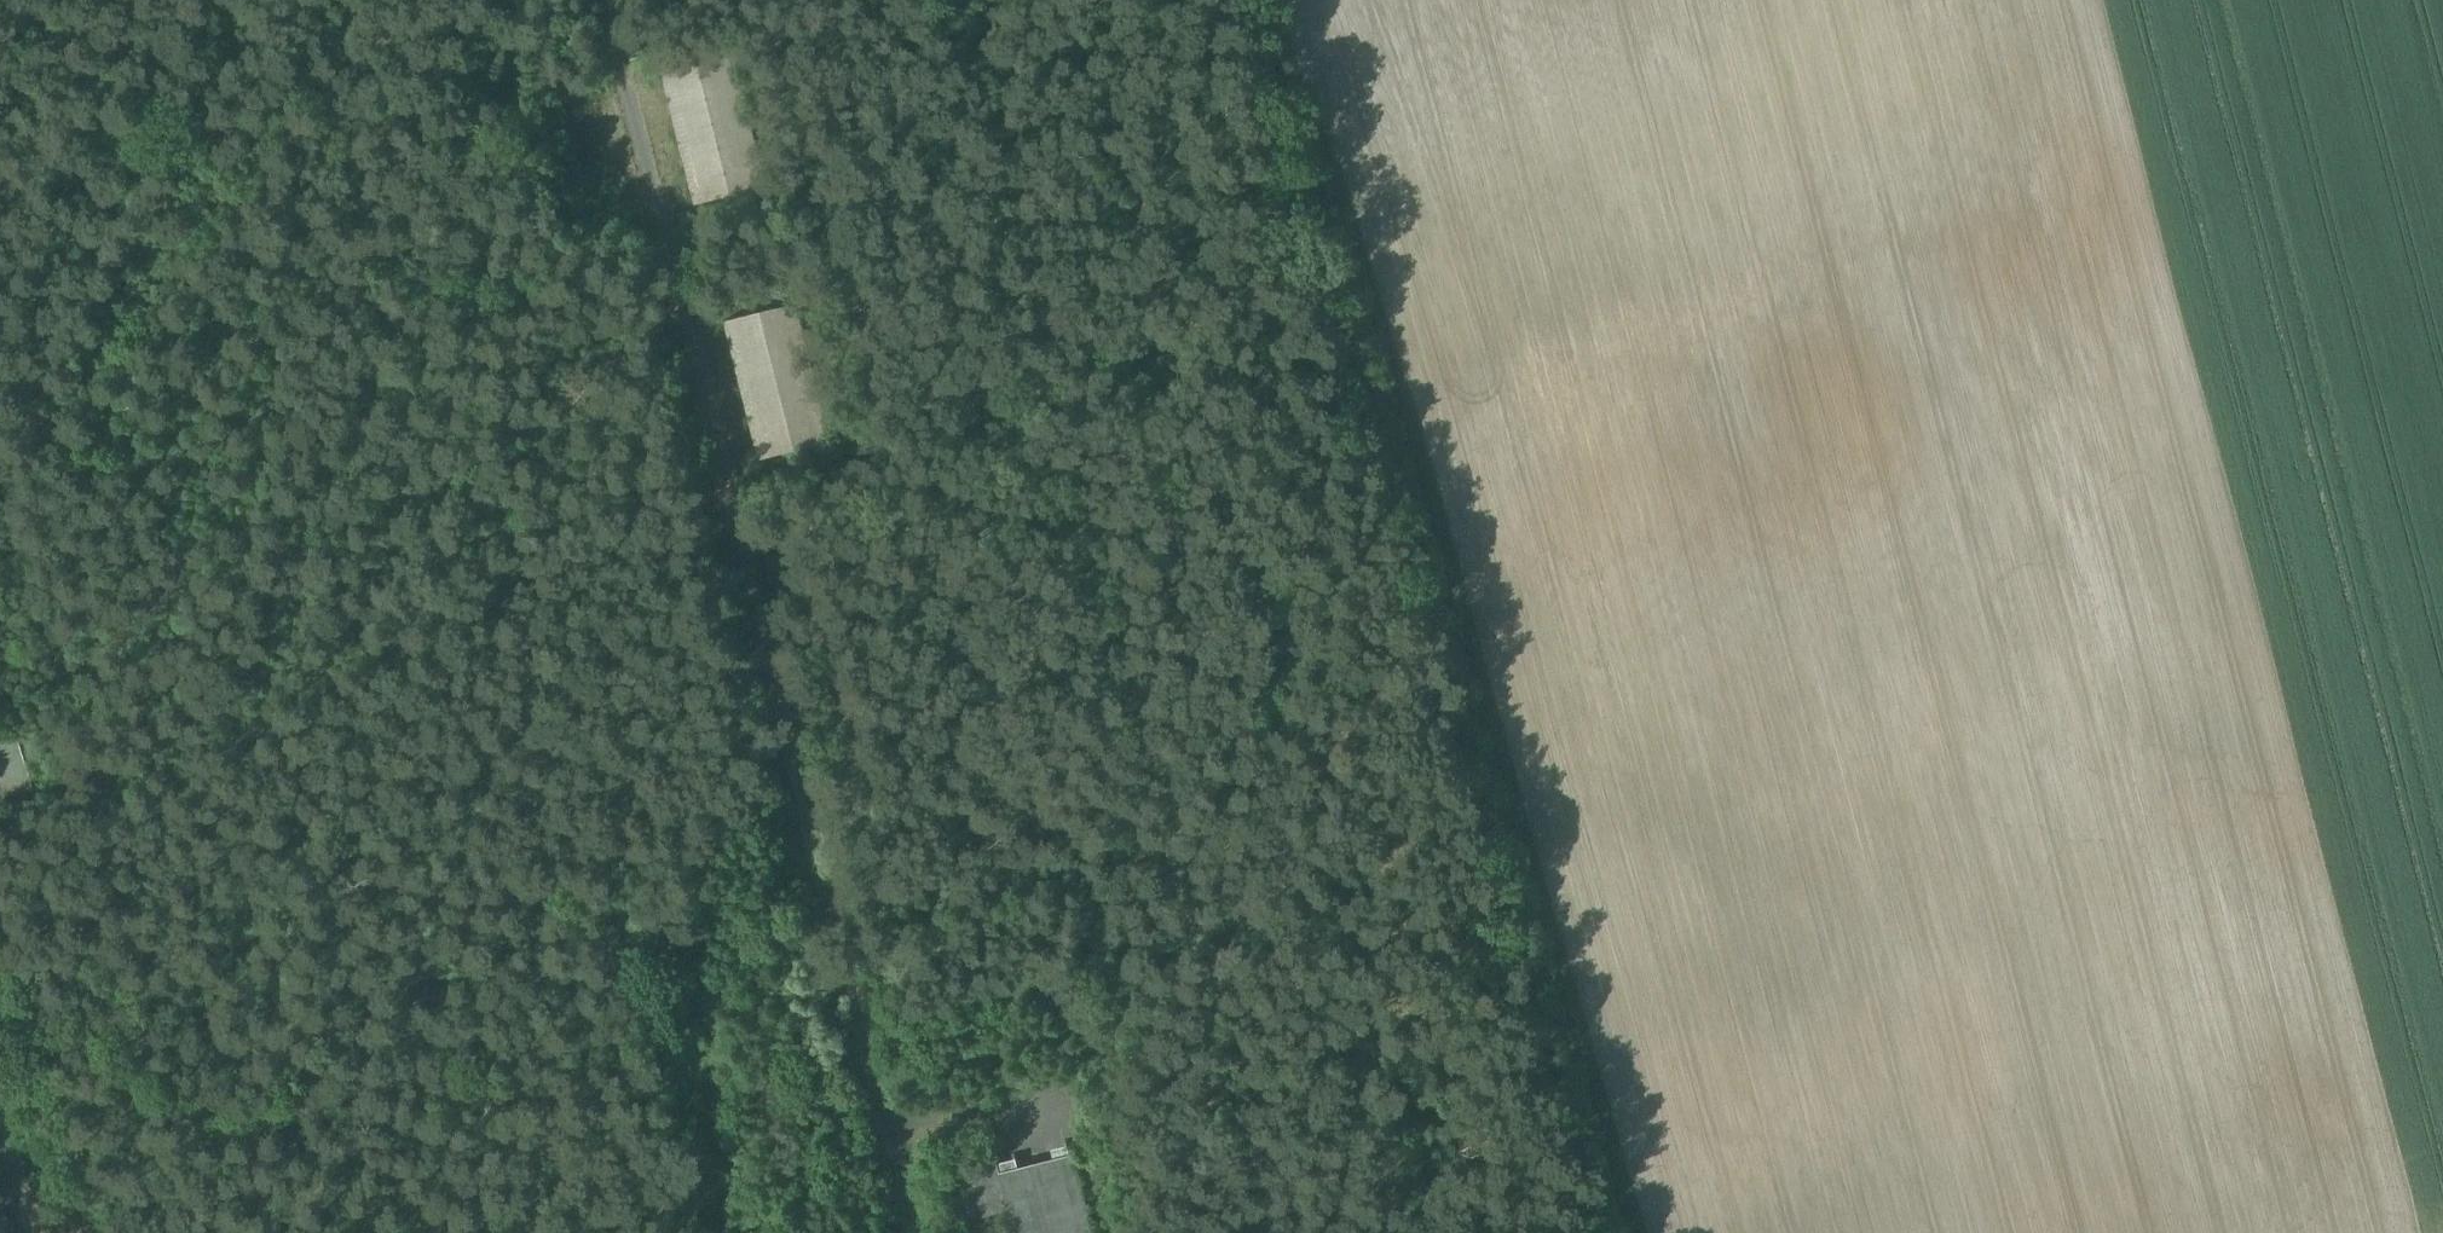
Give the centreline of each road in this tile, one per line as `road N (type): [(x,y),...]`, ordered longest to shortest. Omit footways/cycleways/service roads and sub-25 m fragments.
road 1 (unclassified): [(604,0),(914,1232)]
road 2 (unclassified): [(42,1232),(0,1104)]

